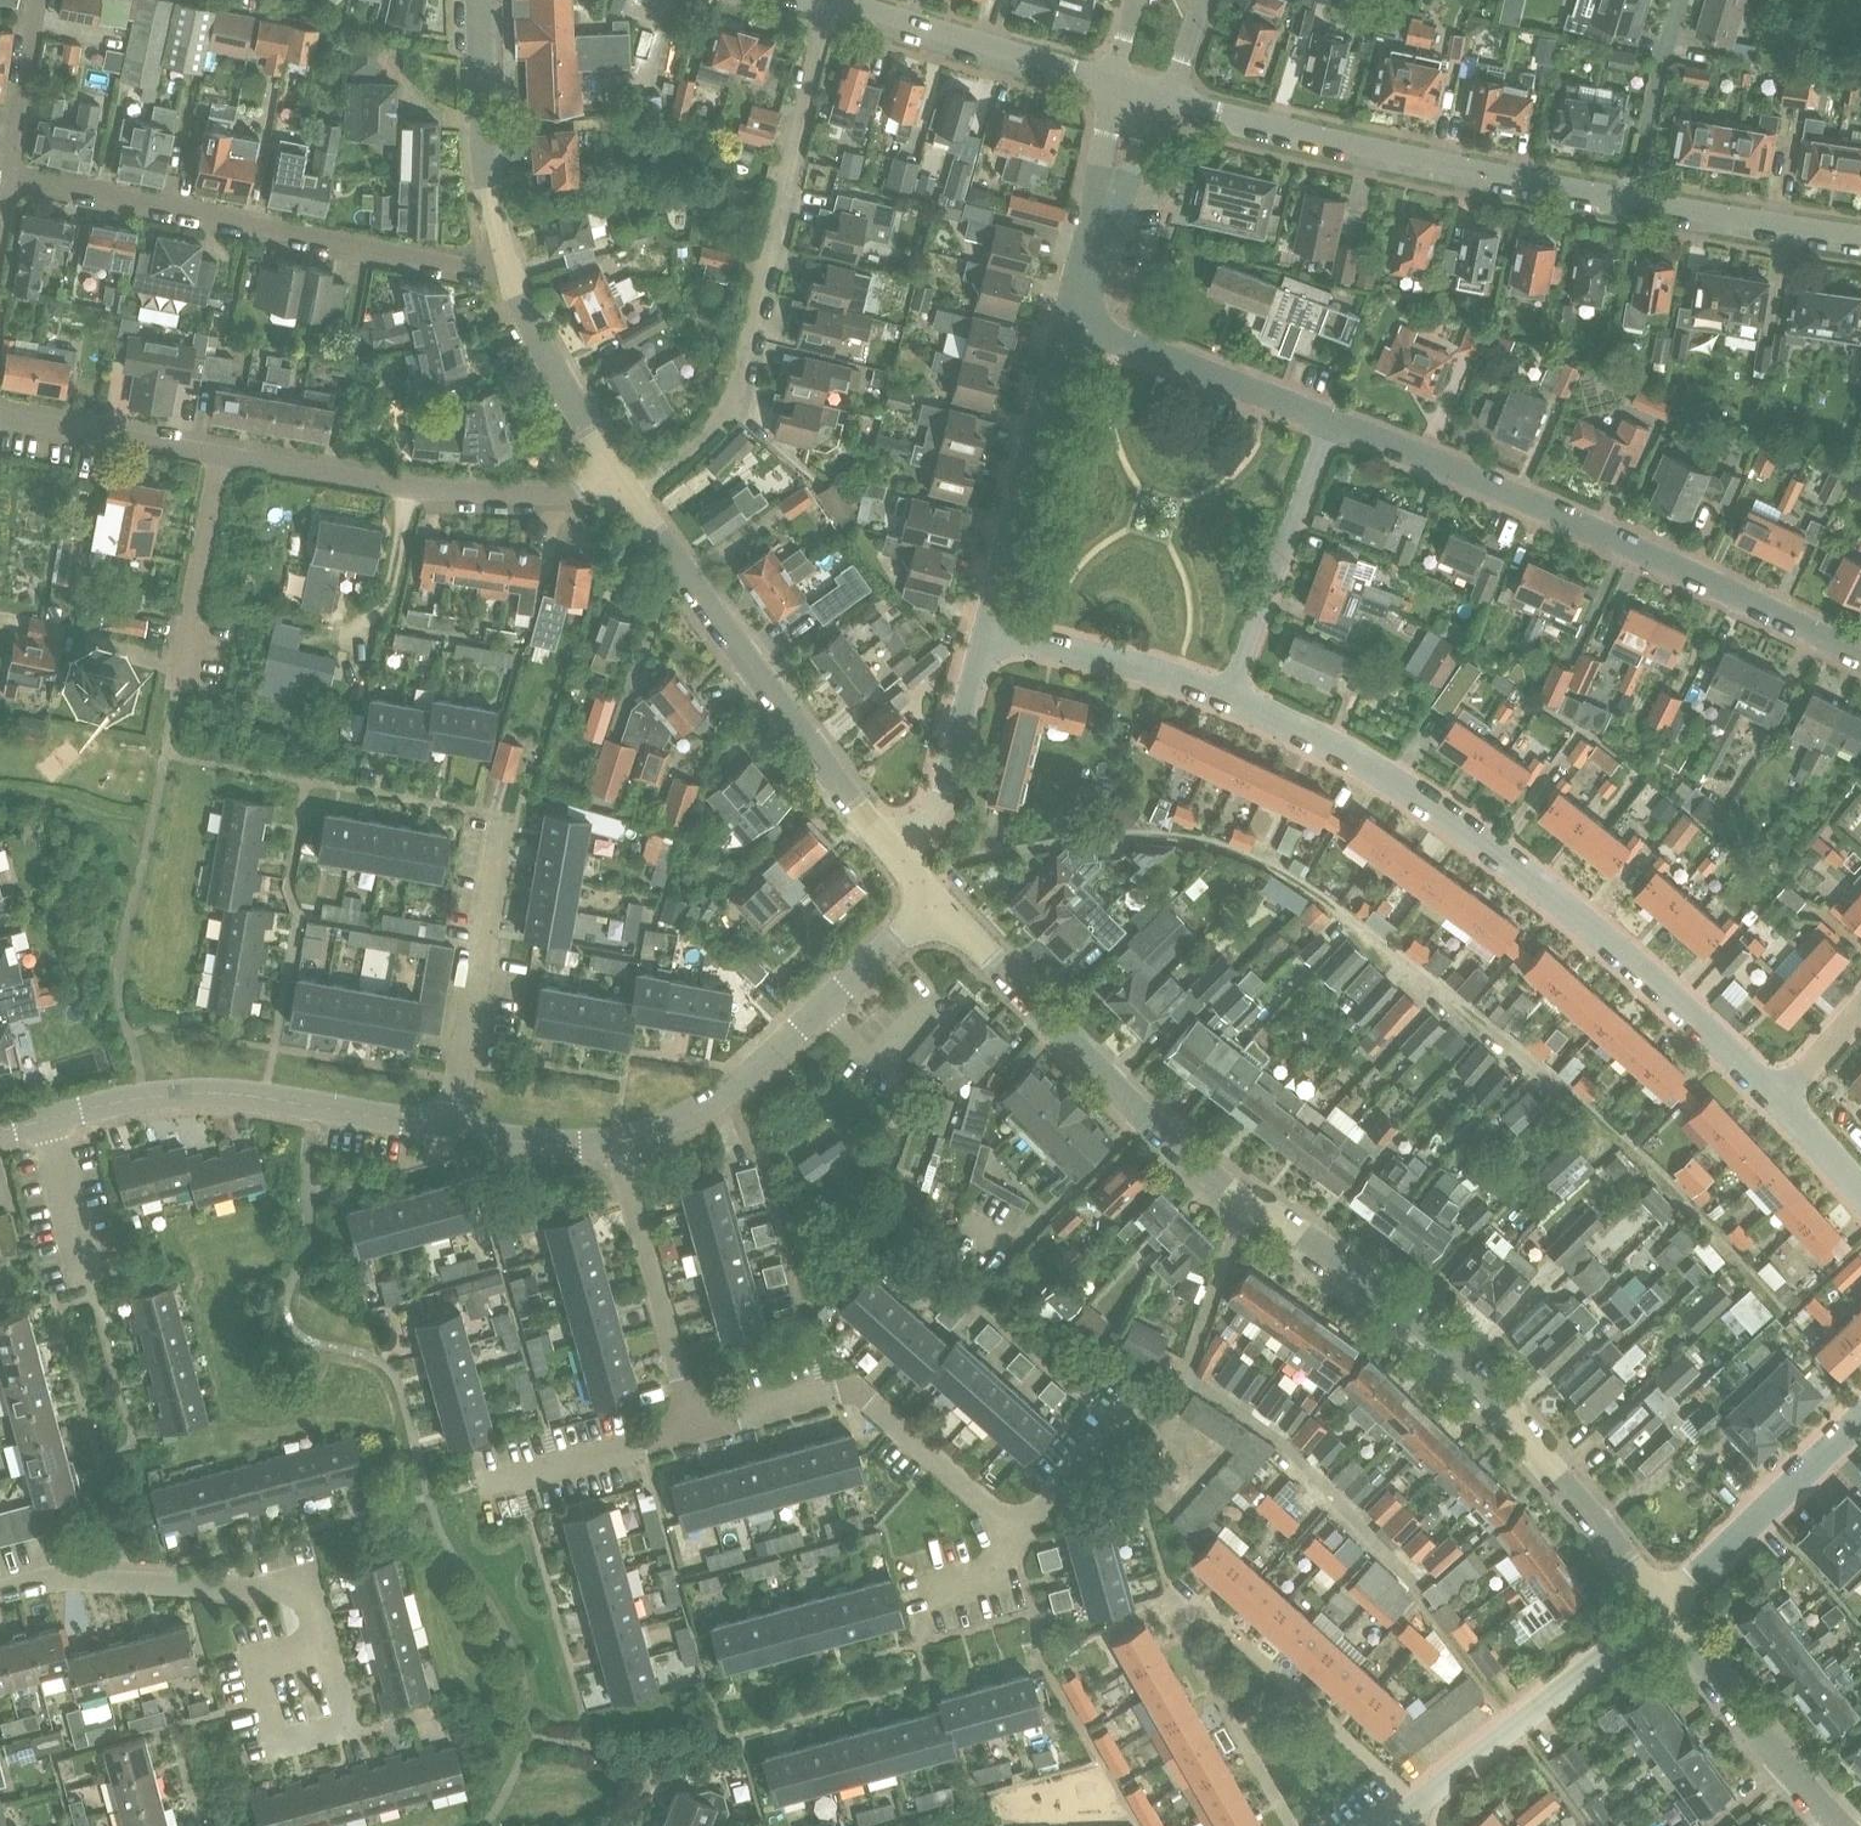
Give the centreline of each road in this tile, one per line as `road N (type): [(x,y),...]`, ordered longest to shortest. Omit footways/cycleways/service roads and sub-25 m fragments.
road 1 (residential): [(1663,1604),(1511,1422),(1444,1358),(1154,1125),(937,907)]
road 2 (residential): [(1773,1106),(1632,961),(1501,855),(1357,753),(1233,692)]
road 3 (residential): [(1860,657),(1332,420)]
road 4 (residential): [(1293,1825),(1180,1627),(1188,1604),(1205,1608),(1417,1803)]
road 5 (residential): [(624,484),(662,470),(707,433),(735,391),(831,0)]
road 6 (residential): [(4,182),(371,251),(481,266),(503,256)]
road 7 (residential): [(905,874),(811,760),(624,484)]
road 8 (residential): [(1627,204),(1169,98)]
road 9 (residential): [(451,1134),(196,1094),(143,1096),(0,1130)]
road 10 (residential): [(220,452),(374,480),(509,491),(624,484)]
road 11 (residential): [(937,907),(715,1103),(616,1144)]
road 12 (residential): [(694,1430),(852,1394),(1017,1535)]
road 13 (residential): [(0,1586),(35,1577),(262,1583),(309,1606),(321,1647)]
road 14 (residential): [(1417,1803),(1663,1604)]
road 15 (residential): [(979,623),(1066,324)]
road 16 (unclassified): [(451,1134),(504,832)]
road 17 (residential): [(616,1144),(694,1430)]
road 18 (residential): [(1233,692),(1332,420)]
road 19 (residential): [(1111,82),(836,0)]
road 20 (residential): [(1332,420),(1066,324)]
road 21 (residential): [(1832,1825),(1663,1604)]
road 22 (residential): [(1663,1604),(1860,1420)]
road 23 (residential): [(1233,692),(979,623)]
road 24 (residential): [(905,874),(938,807),(979,623)]
road 25 (residential): [(624,484),(538,344),(503,256)]
road 26 (residential): [(503,256),(481,141),(481,0)]
road 27 (residential): [(1066,324),(1134,90)]
road 28 (residential): [(220,452),(177,685)]
road 29 (residential): [(1860,238),(1627,204)]
road 30 (residential): [(220,452),(0,415)]
road 31 (residential): [(321,1647),(342,1722),(286,1737),(266,1662)]
road 32 (residential): [(1627,204),(1687,0)]
road 33 (residential): [(34,0),(4,182)]
road 34 (residential): [(516,1473),(694,1430)]
road 35 (residential): [(1017,1535),(1132,1411)]
road 36 (residential): [(616,1144),(543,1148),(451,1134)]
road 37 (residential): [(1773,1106),(1860,1005)]
road 38 (residential): [(1860,1201),(1773,1106)]
road 39 (residential): [(912,1591),(998,1568),(1017,1535)]

